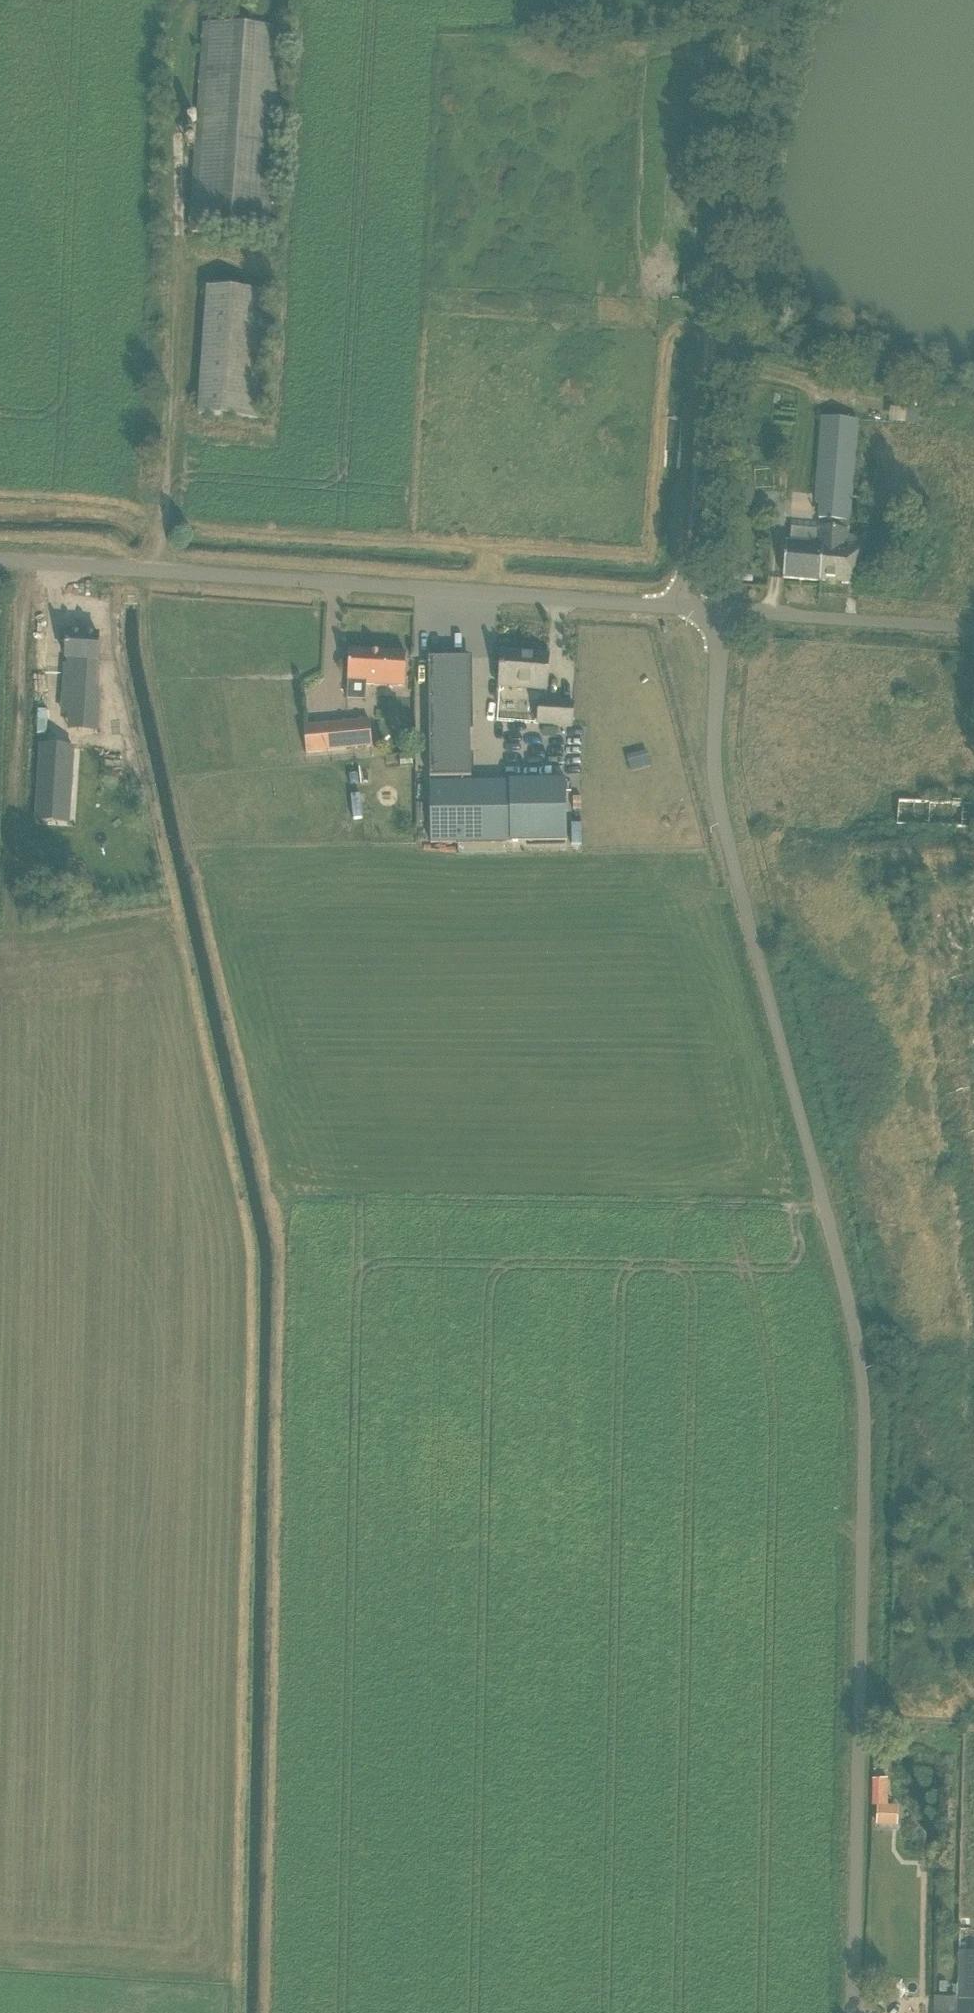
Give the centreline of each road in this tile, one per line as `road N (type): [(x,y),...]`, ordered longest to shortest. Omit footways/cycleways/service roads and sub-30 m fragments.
road 1 (unclassified): [(853,2012),(868,1402),(862,1340),(734,860),(719,758),(719,611)]
road 2 (unclassified): [(0,553),(719,611)]
road 3 (track): [(680,608),(724,260),(745,0)]
road 4 (unclassified): [(973,622),(719,611)]

